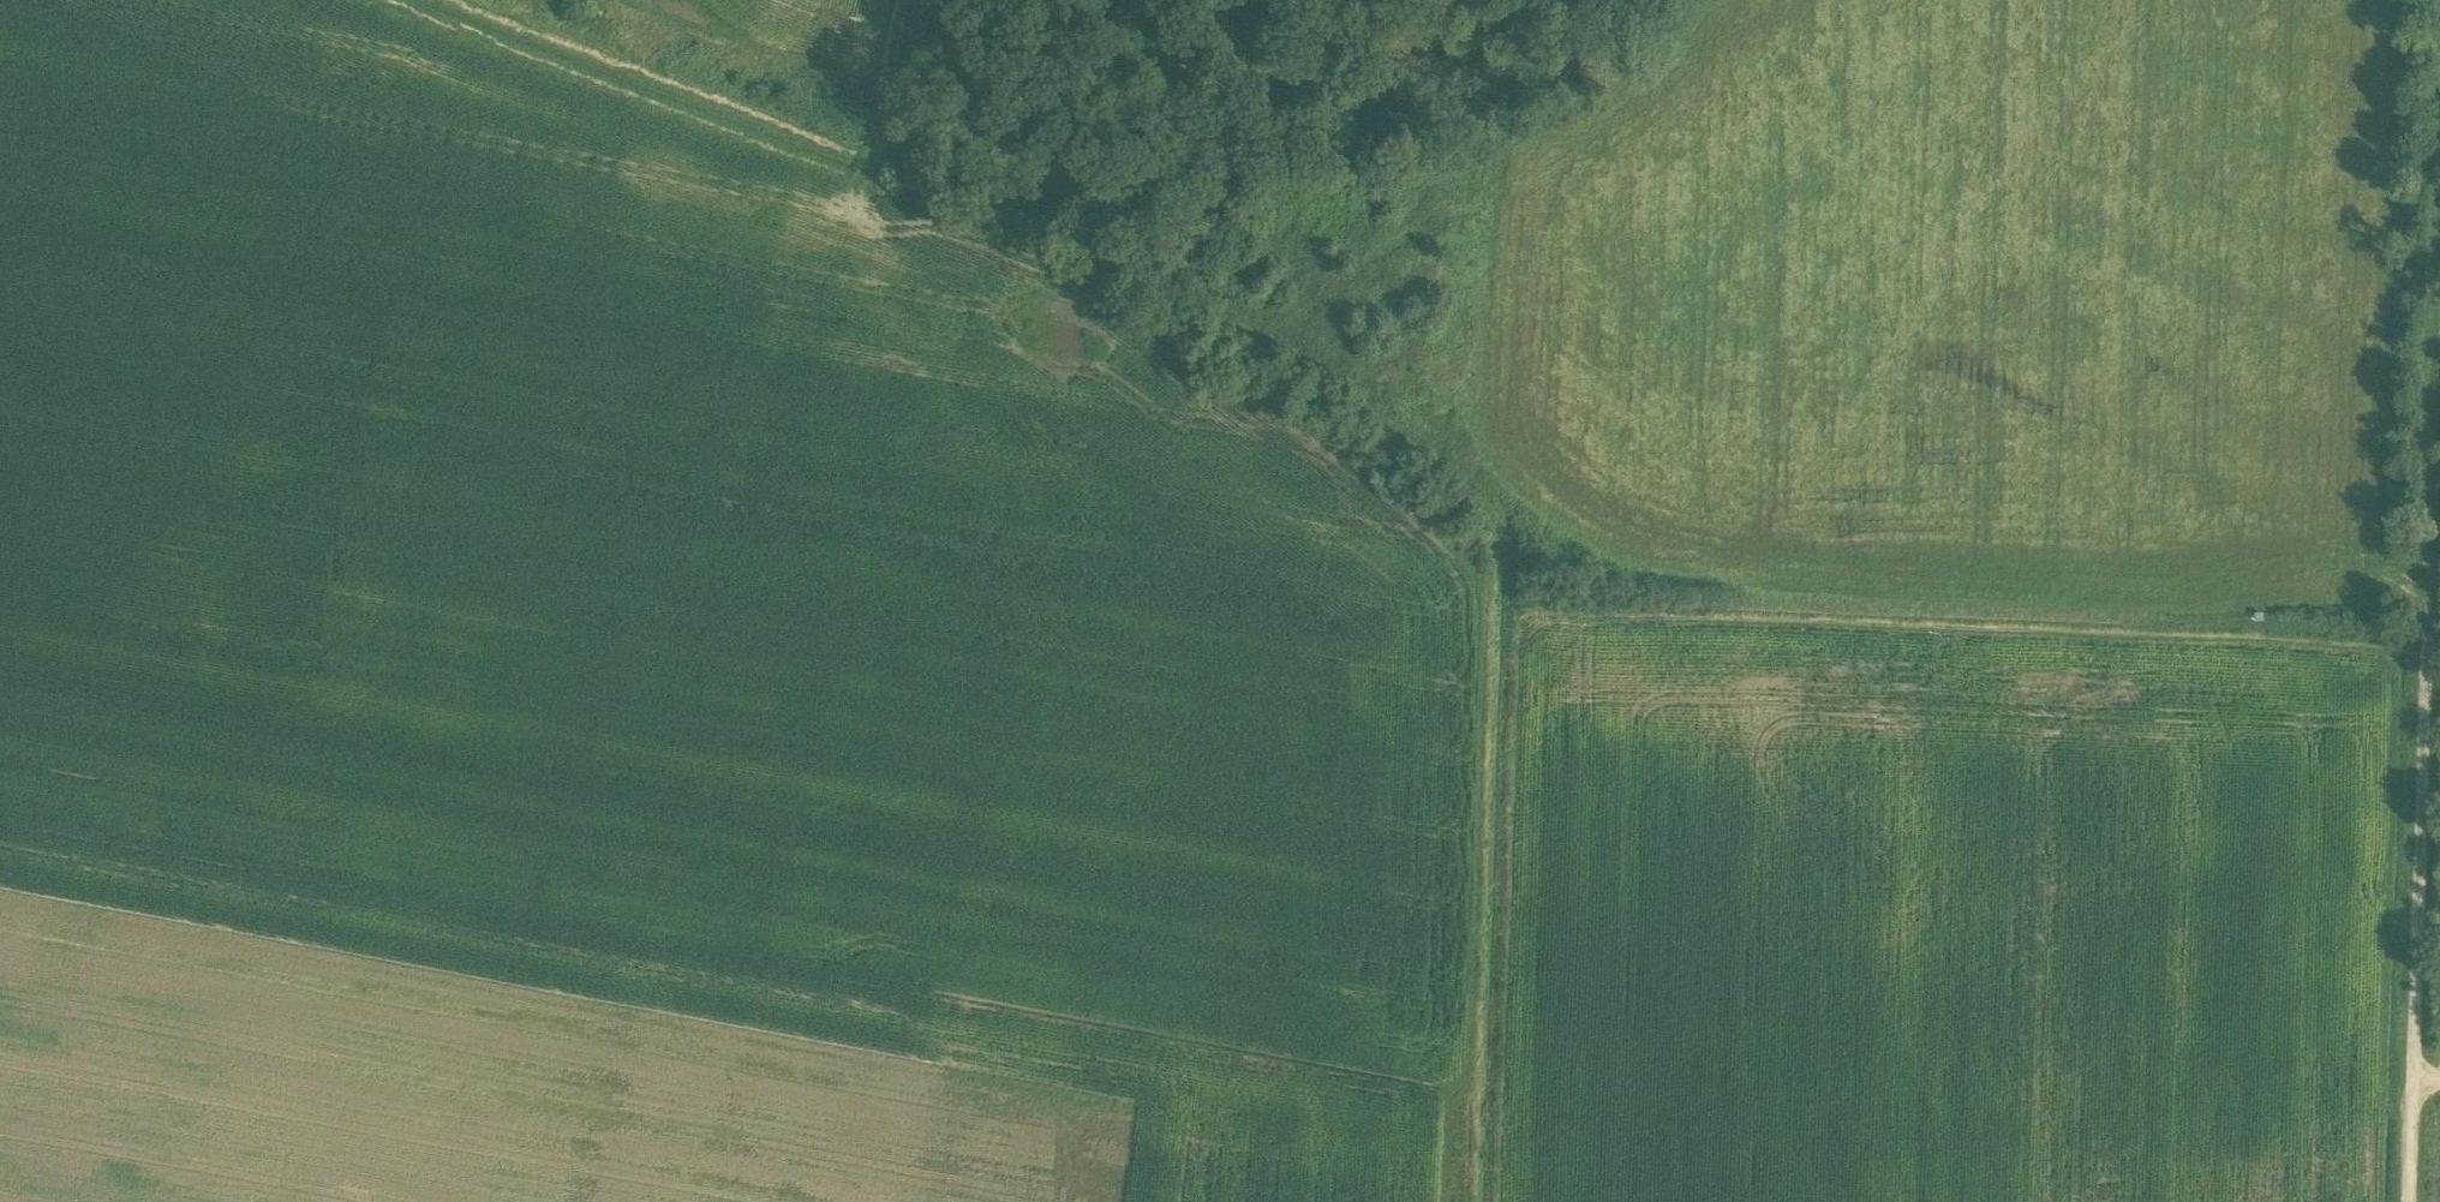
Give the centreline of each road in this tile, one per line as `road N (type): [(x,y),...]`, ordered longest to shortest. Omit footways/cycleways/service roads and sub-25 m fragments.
road 1 (track): [(2411,1201),(2428,663)]

